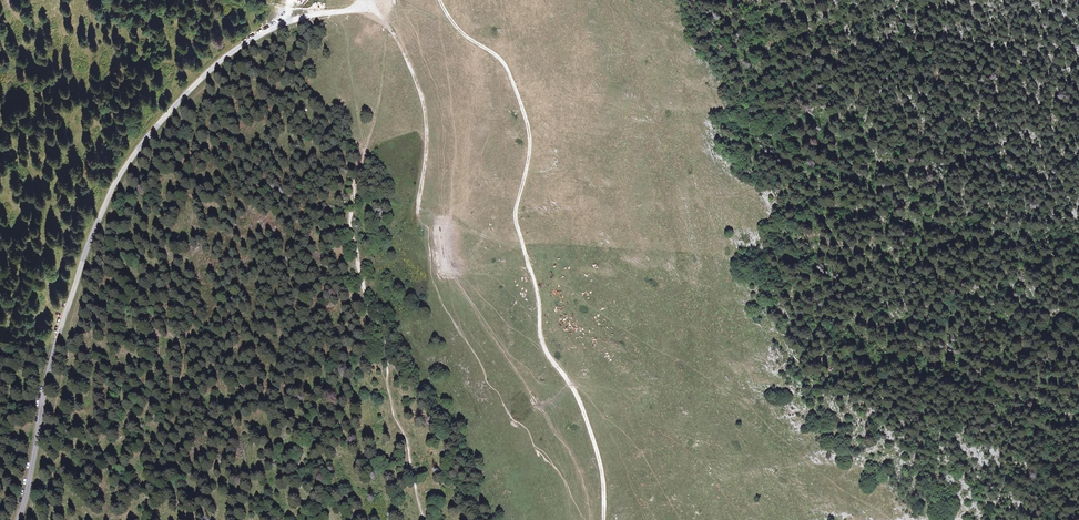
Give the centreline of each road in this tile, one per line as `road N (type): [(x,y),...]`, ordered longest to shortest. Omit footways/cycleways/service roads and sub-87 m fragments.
road 1 (unclassified): [(16,519),(60,331),(125,165),(225,57),(307,16)]
road 2 (track): [(440,0),(460,31),(504,66),(525,115),(530,150),(517,225),(542,342),(571,385)]
road 3 (track): [(571,385),(599,459),(604,519)]

